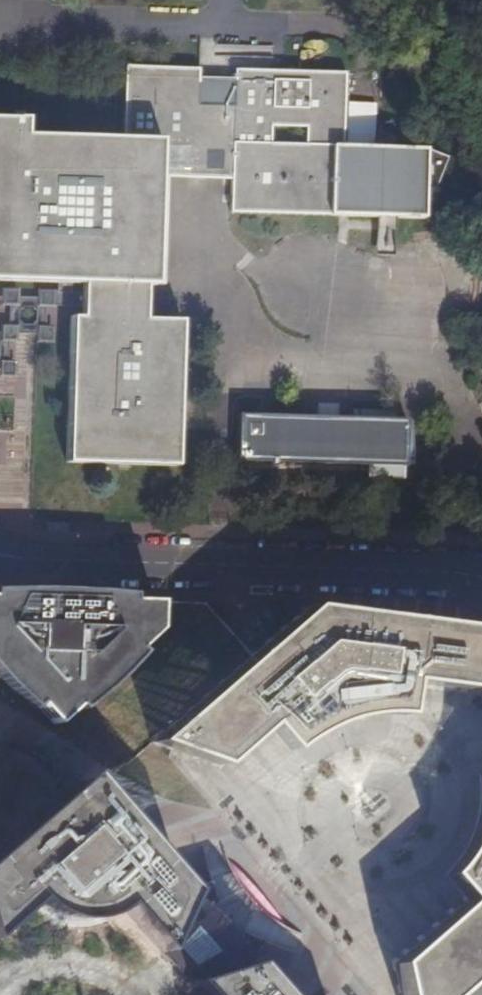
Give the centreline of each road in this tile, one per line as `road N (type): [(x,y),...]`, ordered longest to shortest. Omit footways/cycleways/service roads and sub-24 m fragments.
road 1 (residential): [(0,554),(481,578)]

